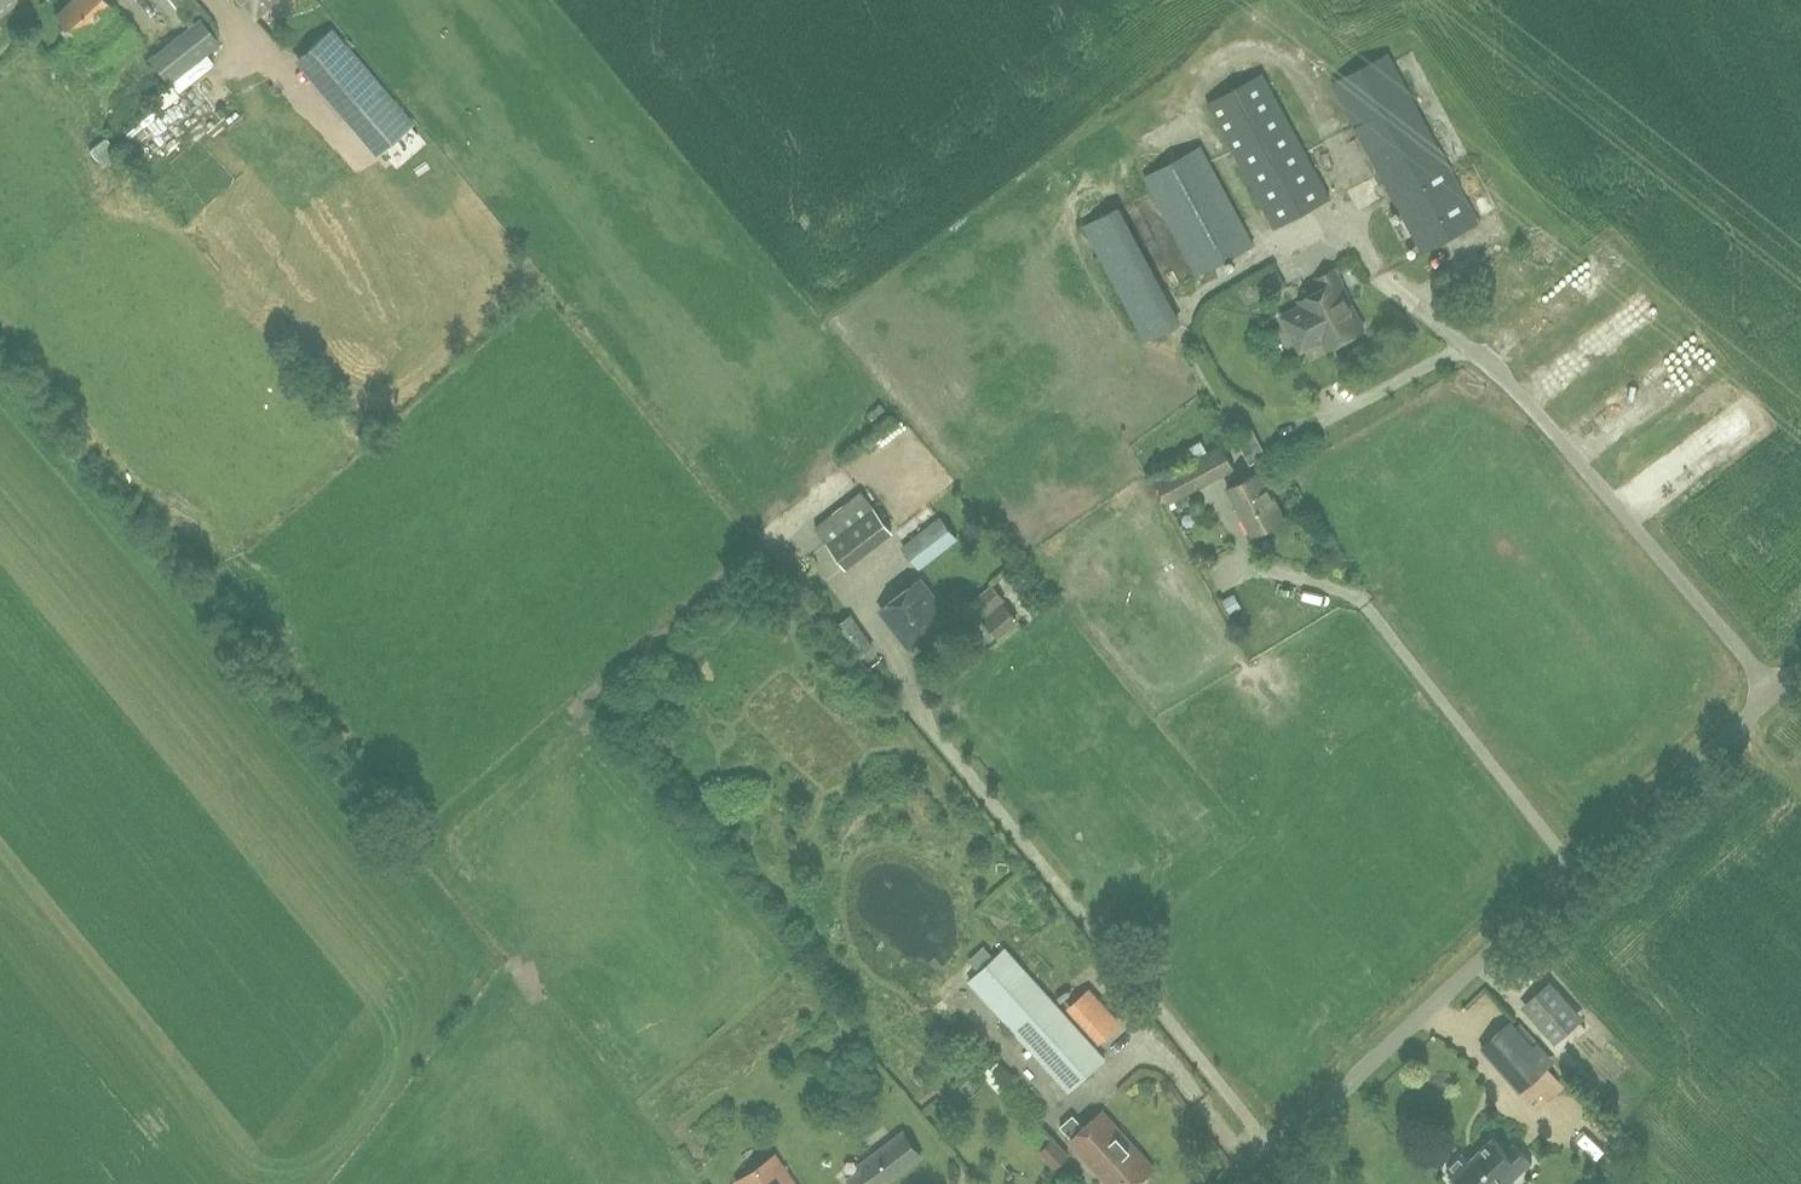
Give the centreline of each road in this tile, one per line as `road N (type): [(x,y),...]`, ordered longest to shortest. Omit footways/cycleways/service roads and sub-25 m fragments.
road 1 (unclassified): [(1245,1183),(1800,669)]

